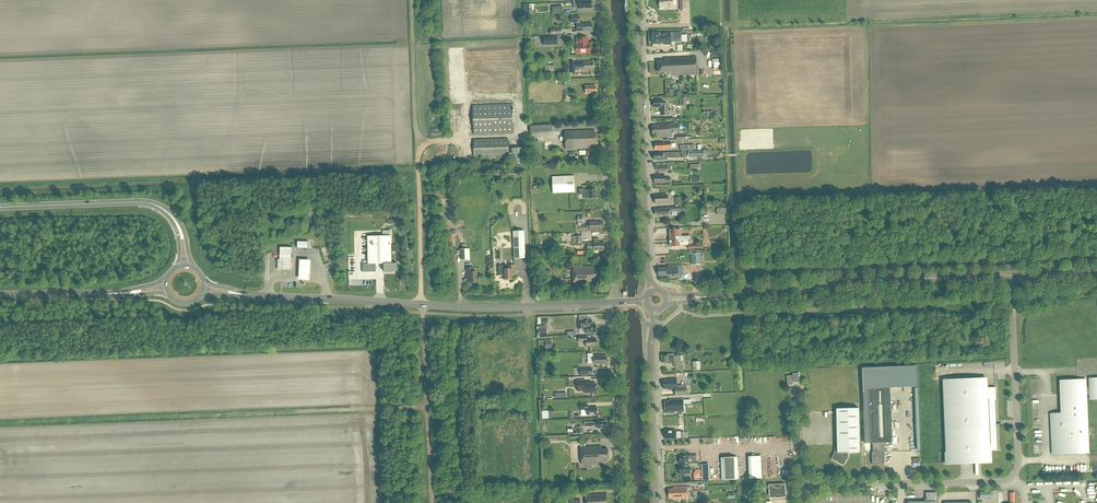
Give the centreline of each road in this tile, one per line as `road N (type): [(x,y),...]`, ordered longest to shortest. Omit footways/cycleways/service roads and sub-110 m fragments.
road 1 (track): [(414,0),(433,502)]
road 2 (track): [(428,408),(0,420)]
road 3 (unclassified): [(801,486),(999,482),(1015,474),(1012,275)]
road 4 (secondary): [(615,302),(479,308),(203,288)]
road 5 (secondary): [(703,297),(1012,275)]
road 6 (unclassified): [(615,302),(603,0)]
road 7 (secondary): [(653,290),(637,0)]
road 8 (trunk): [(185,266),(178,226),(153,205),(5,207)]
road 9 (unclassified): [(622,502),(615,302)]
road 10 (secondary): [(656,502),(655,311)]
road 11 (secondary): [(166,287),(0,295)]

